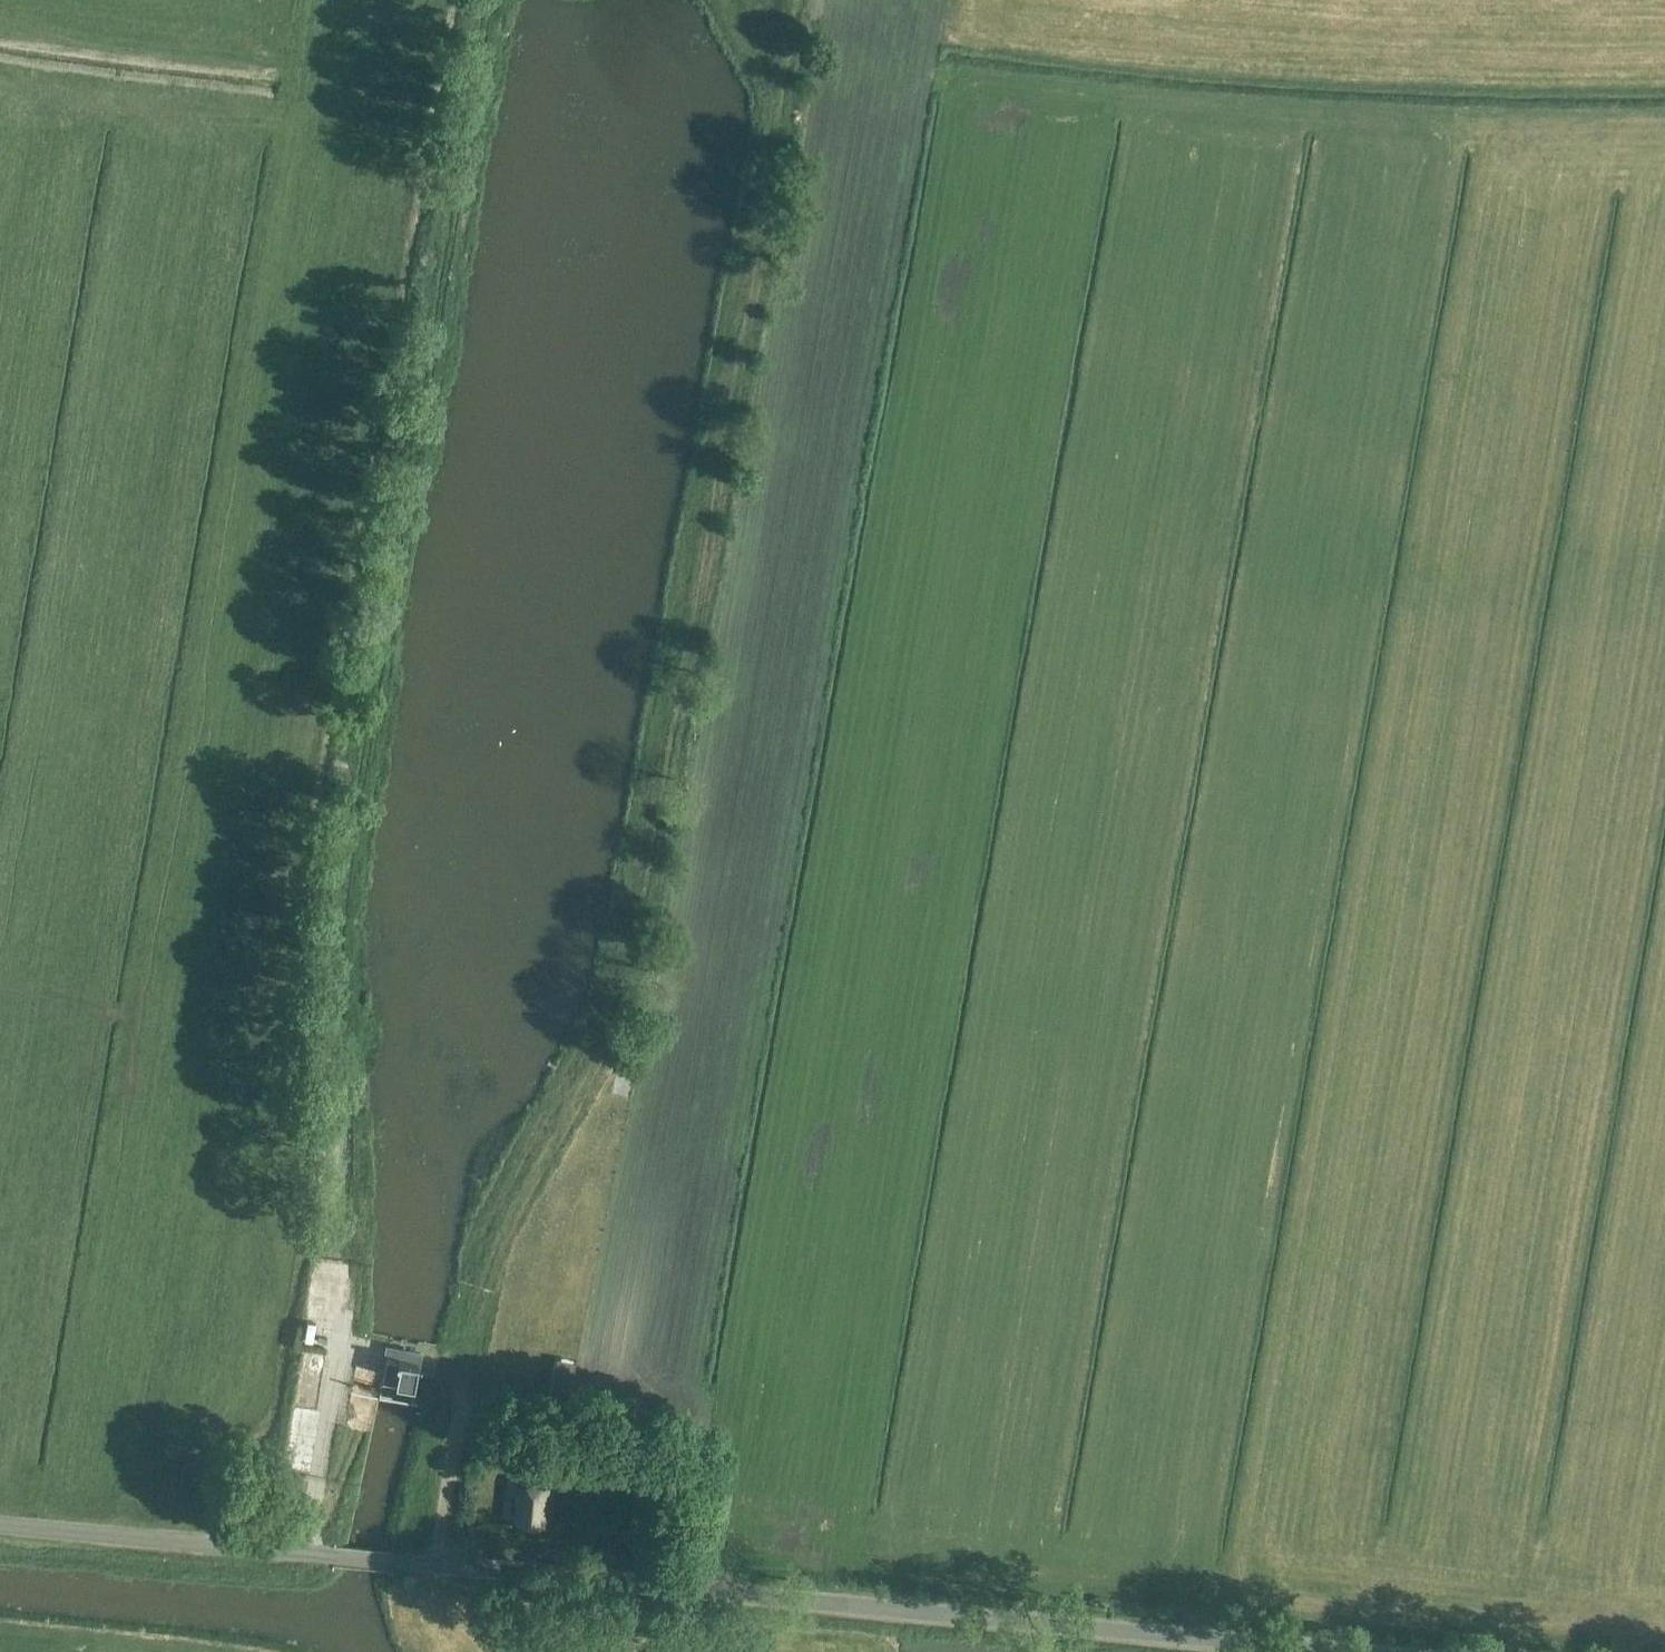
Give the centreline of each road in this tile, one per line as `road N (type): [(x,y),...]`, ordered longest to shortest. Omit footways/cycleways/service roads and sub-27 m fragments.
road 1 (track): [(445,1373),(496,1232),(612,1017),(631,957),(804,0)]
road 2 (track): [(344,1347),(336,990),(344,865),(487,0)]
road 3 (unclassified): [(1296,1651),(0,1524)]
road 4 (track): [(435,1564),(464,1411),(453,1384),(430,1363)]

